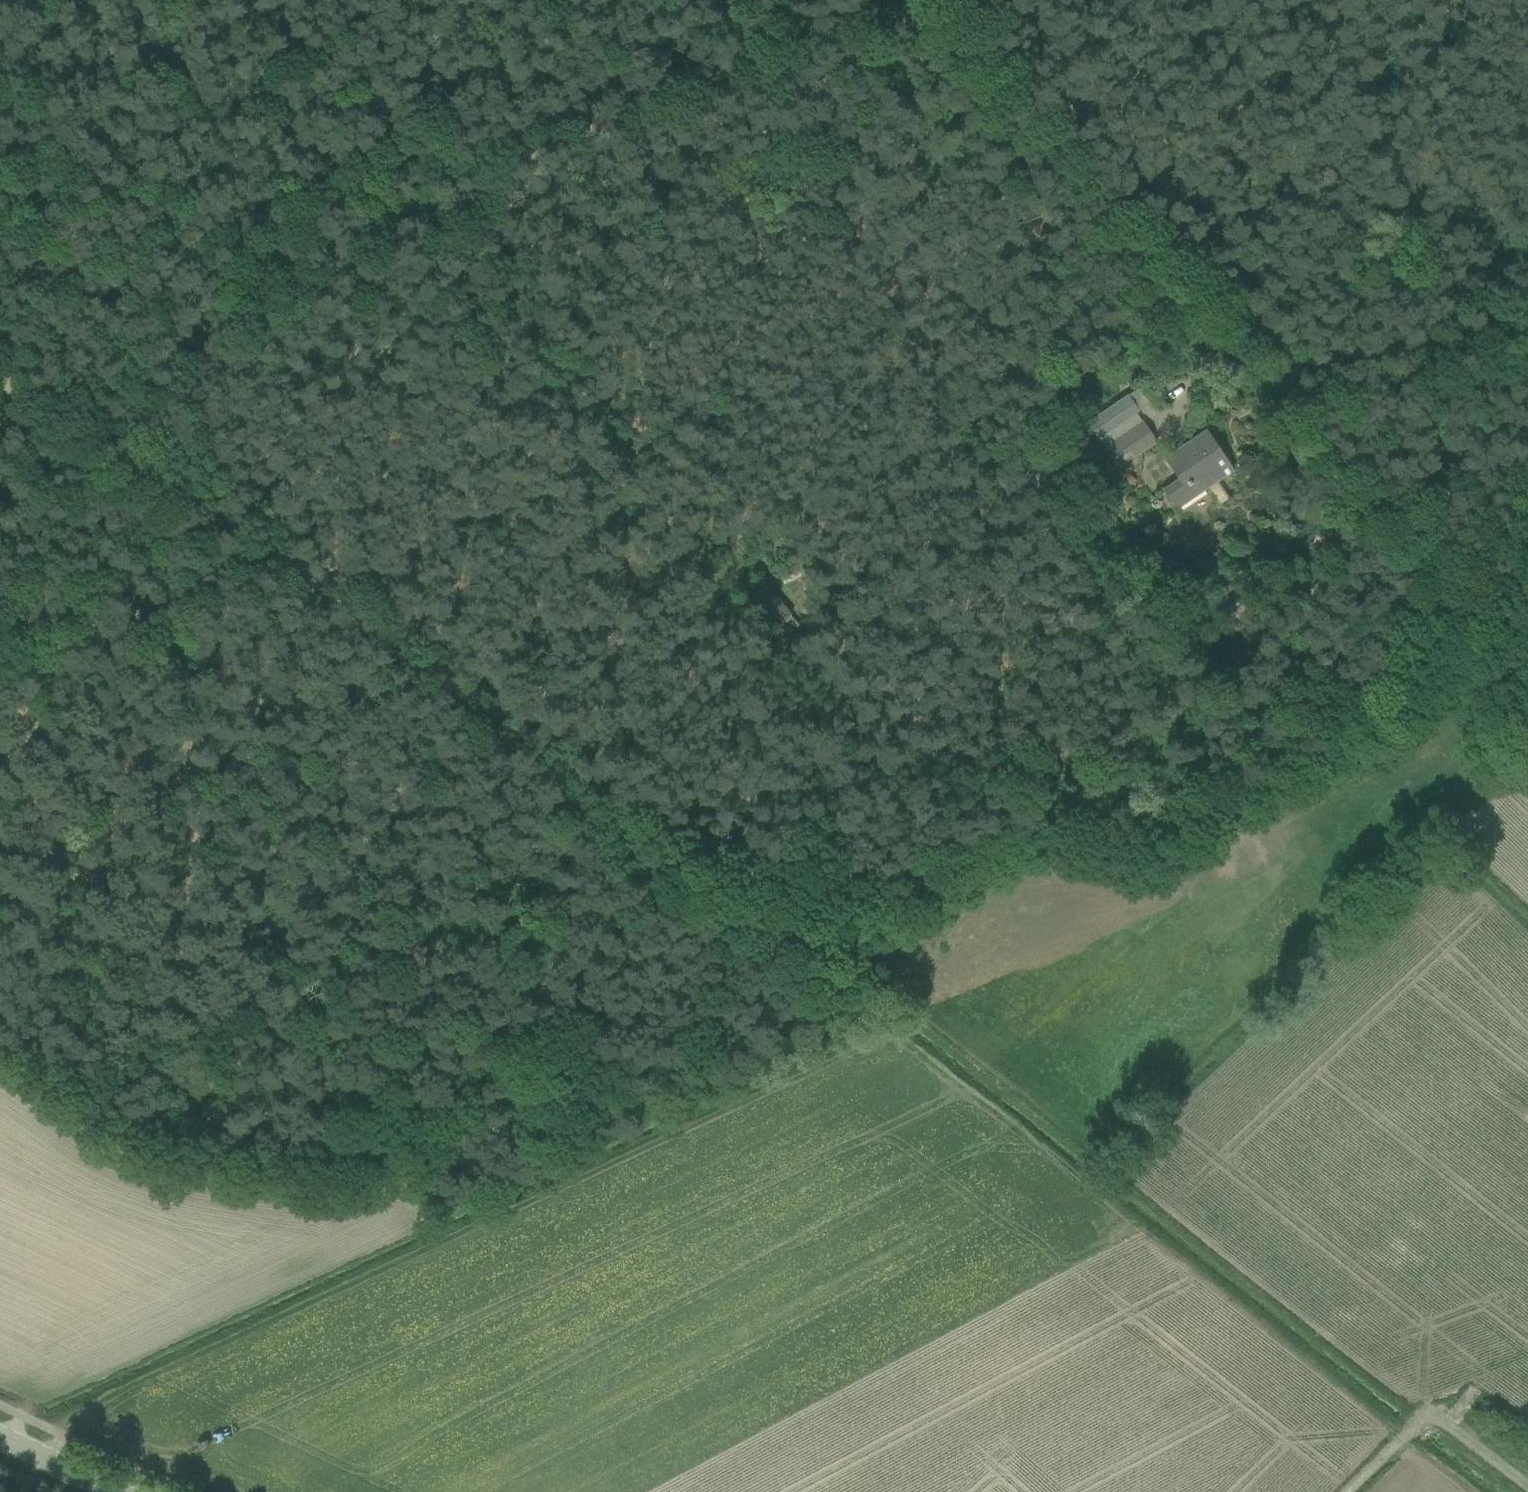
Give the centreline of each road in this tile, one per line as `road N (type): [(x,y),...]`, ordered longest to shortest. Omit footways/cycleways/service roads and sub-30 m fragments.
road 1 (track): [(1527,634),(1419,542),(1226,339)]
road 2 (track): [(1527,296),(1337,367),(1309,369),(1250,333),(1226,339)]
road 3 (secondary): [(118,1491),(0,1435)]

